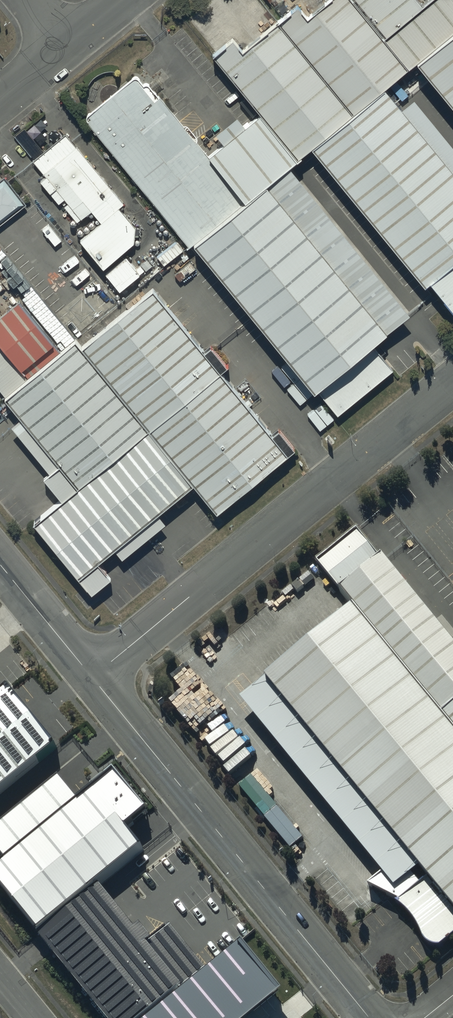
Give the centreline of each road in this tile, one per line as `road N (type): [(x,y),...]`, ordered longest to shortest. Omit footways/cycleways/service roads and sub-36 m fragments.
road 1 (residential): [(92,677),(452,382)]
road 2 (tertiary): [(92,677),(370,1017)]
road 3 (tertiary): [(0,564),(92,677)]

